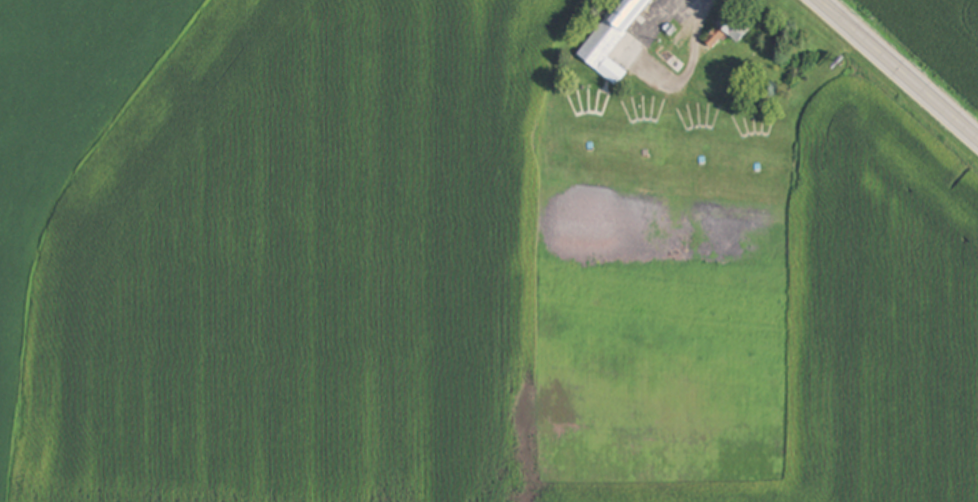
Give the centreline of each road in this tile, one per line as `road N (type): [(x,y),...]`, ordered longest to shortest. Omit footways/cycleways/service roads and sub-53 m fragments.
road 1 (primary): [(977,158),(798,0)]

